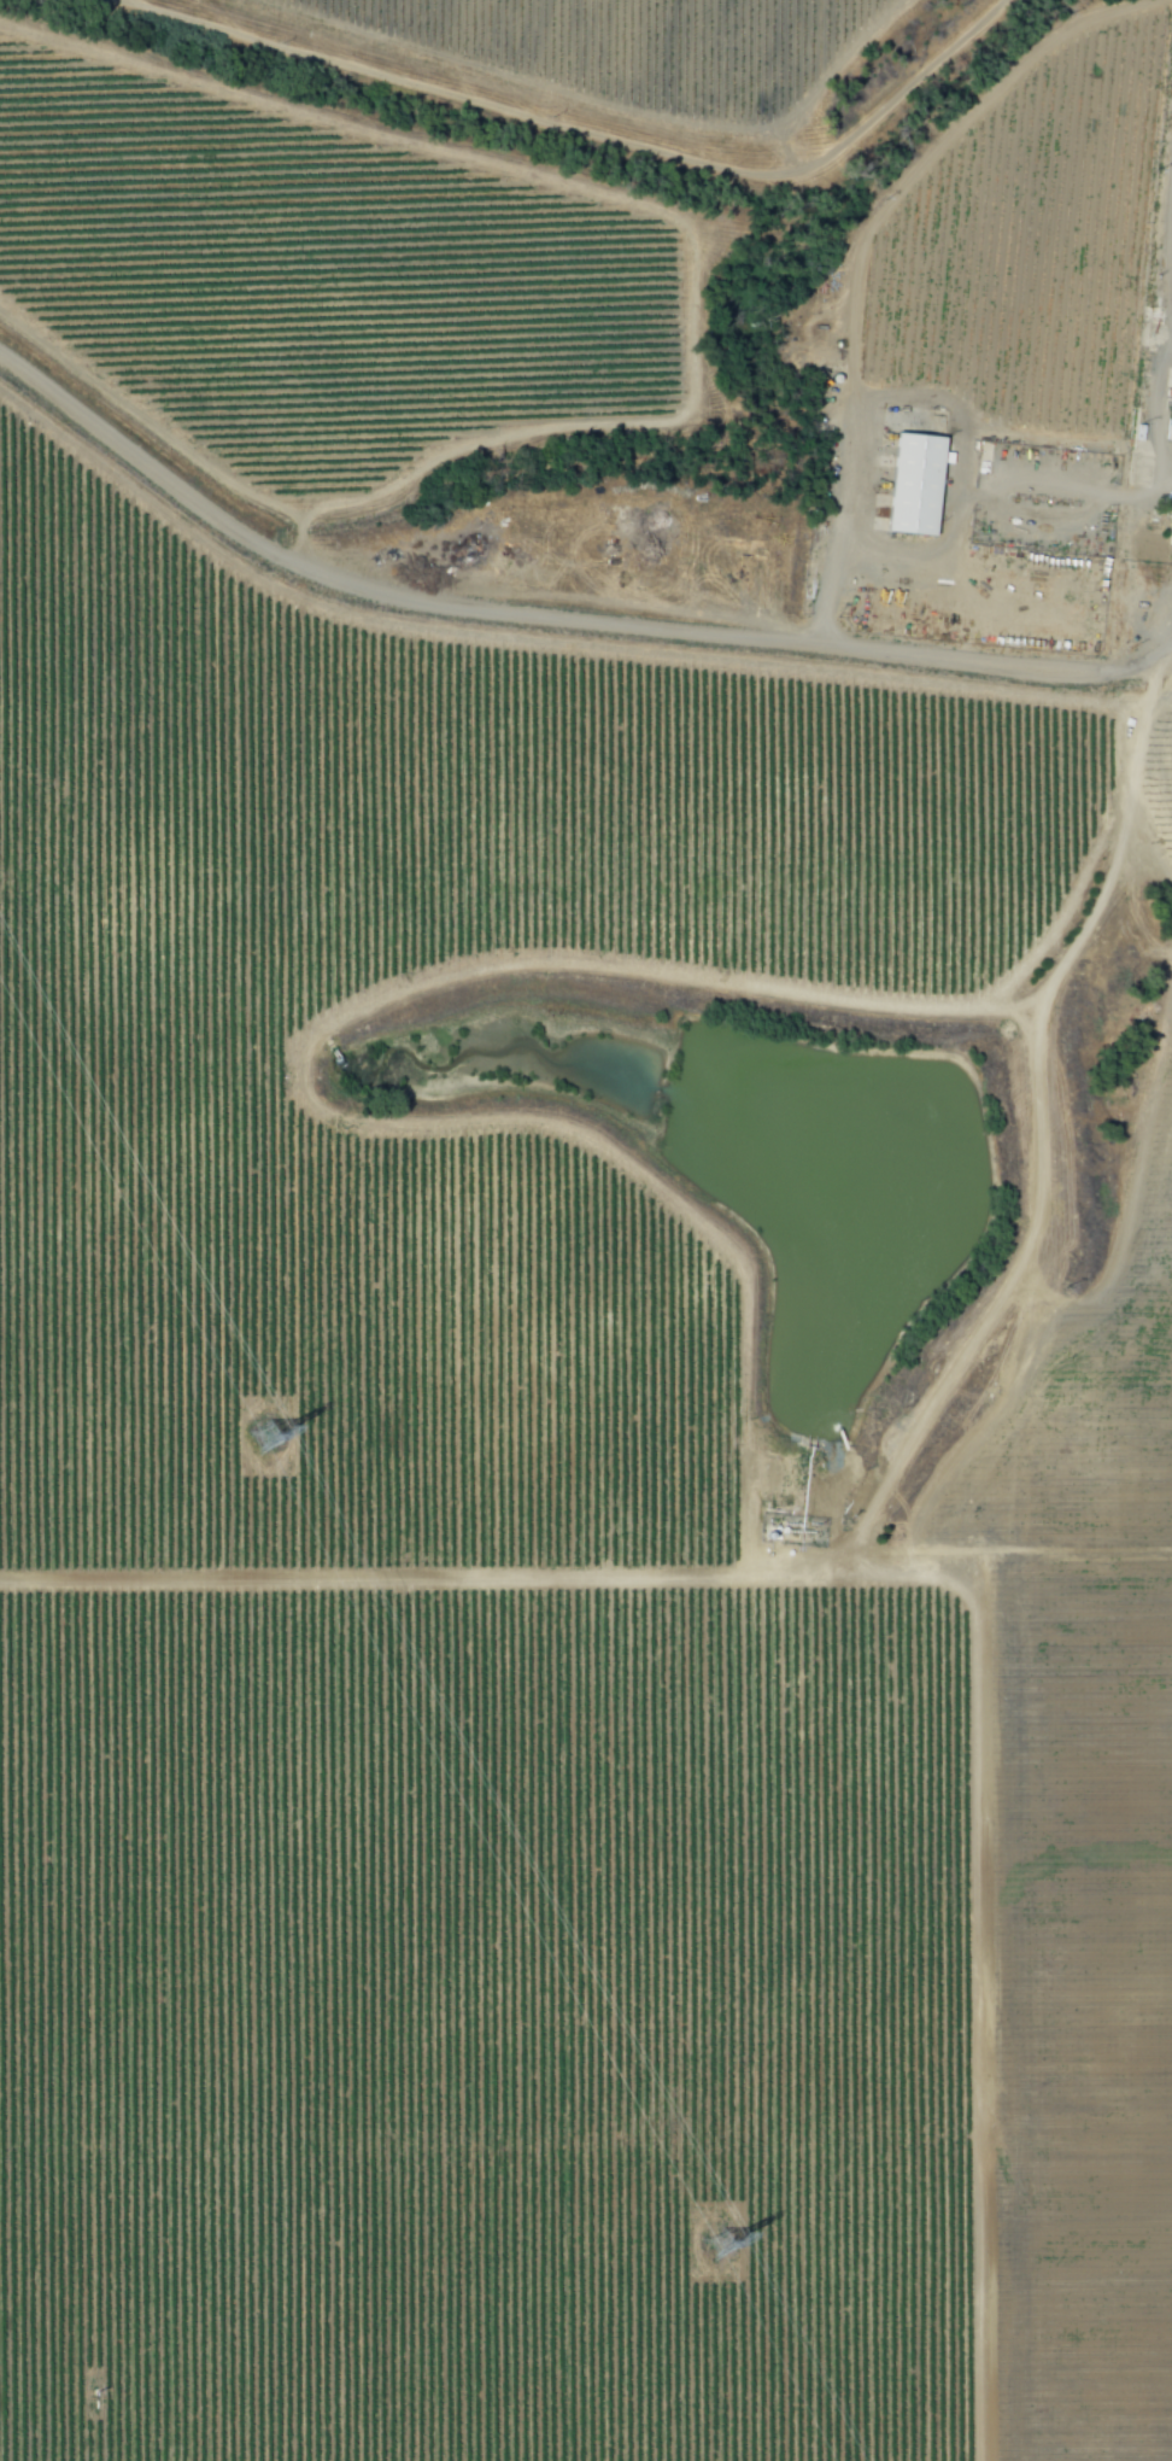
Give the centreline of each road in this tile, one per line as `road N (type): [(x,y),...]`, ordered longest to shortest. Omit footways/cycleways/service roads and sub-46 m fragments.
road 1 (track): [(0,1581),(791,1574),(913,1576),(960,1589),(978,1636),(983,2460)]
road 2 (residential): [(0,361),(279,566),(357,596),(1079,683),(1160,670),(1171,658)]

